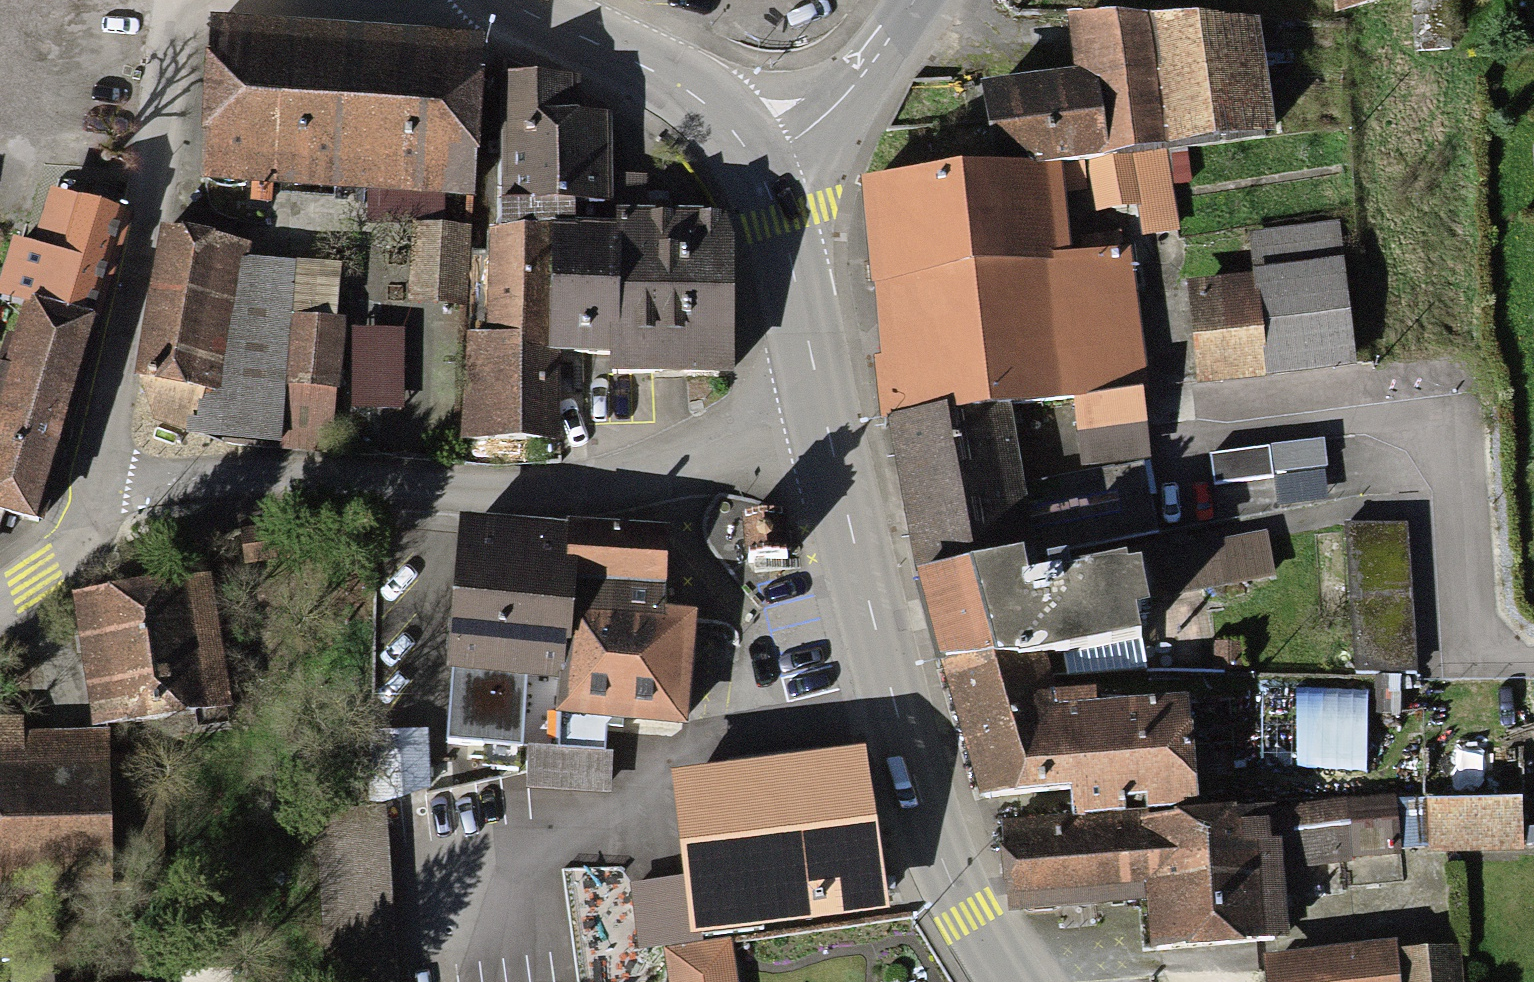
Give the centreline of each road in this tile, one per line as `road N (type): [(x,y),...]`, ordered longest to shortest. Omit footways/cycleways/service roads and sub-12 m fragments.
road 1 (tertiary): [(824,429),(655,469),(483,488),(95,494)]
road 2 (primary): [(824,429),(925,817),(967,919),(1012,981)]
road 3 (primary): [(509,0),(667,82),(713,114),(751,159)]
road 4 (primary): [(751,159),(780,220),(824,429)]
road 5 (tertiary): [(915,0),(875,55),(751,159)]
road 6 (tertiary): [(0,592),(60,549),(95,494)]

